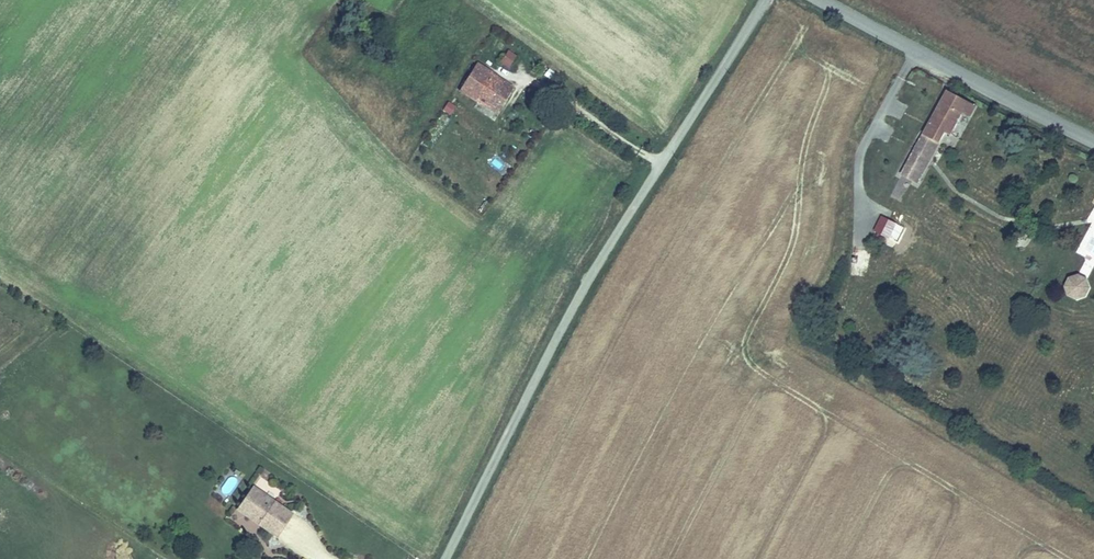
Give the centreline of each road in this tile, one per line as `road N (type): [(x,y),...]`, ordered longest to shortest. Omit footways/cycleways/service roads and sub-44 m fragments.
road 1 (unclassified): [(446,558),(591,272),(764,0)]
road 2 (tertiary): [(1093,138),(825,0)]

